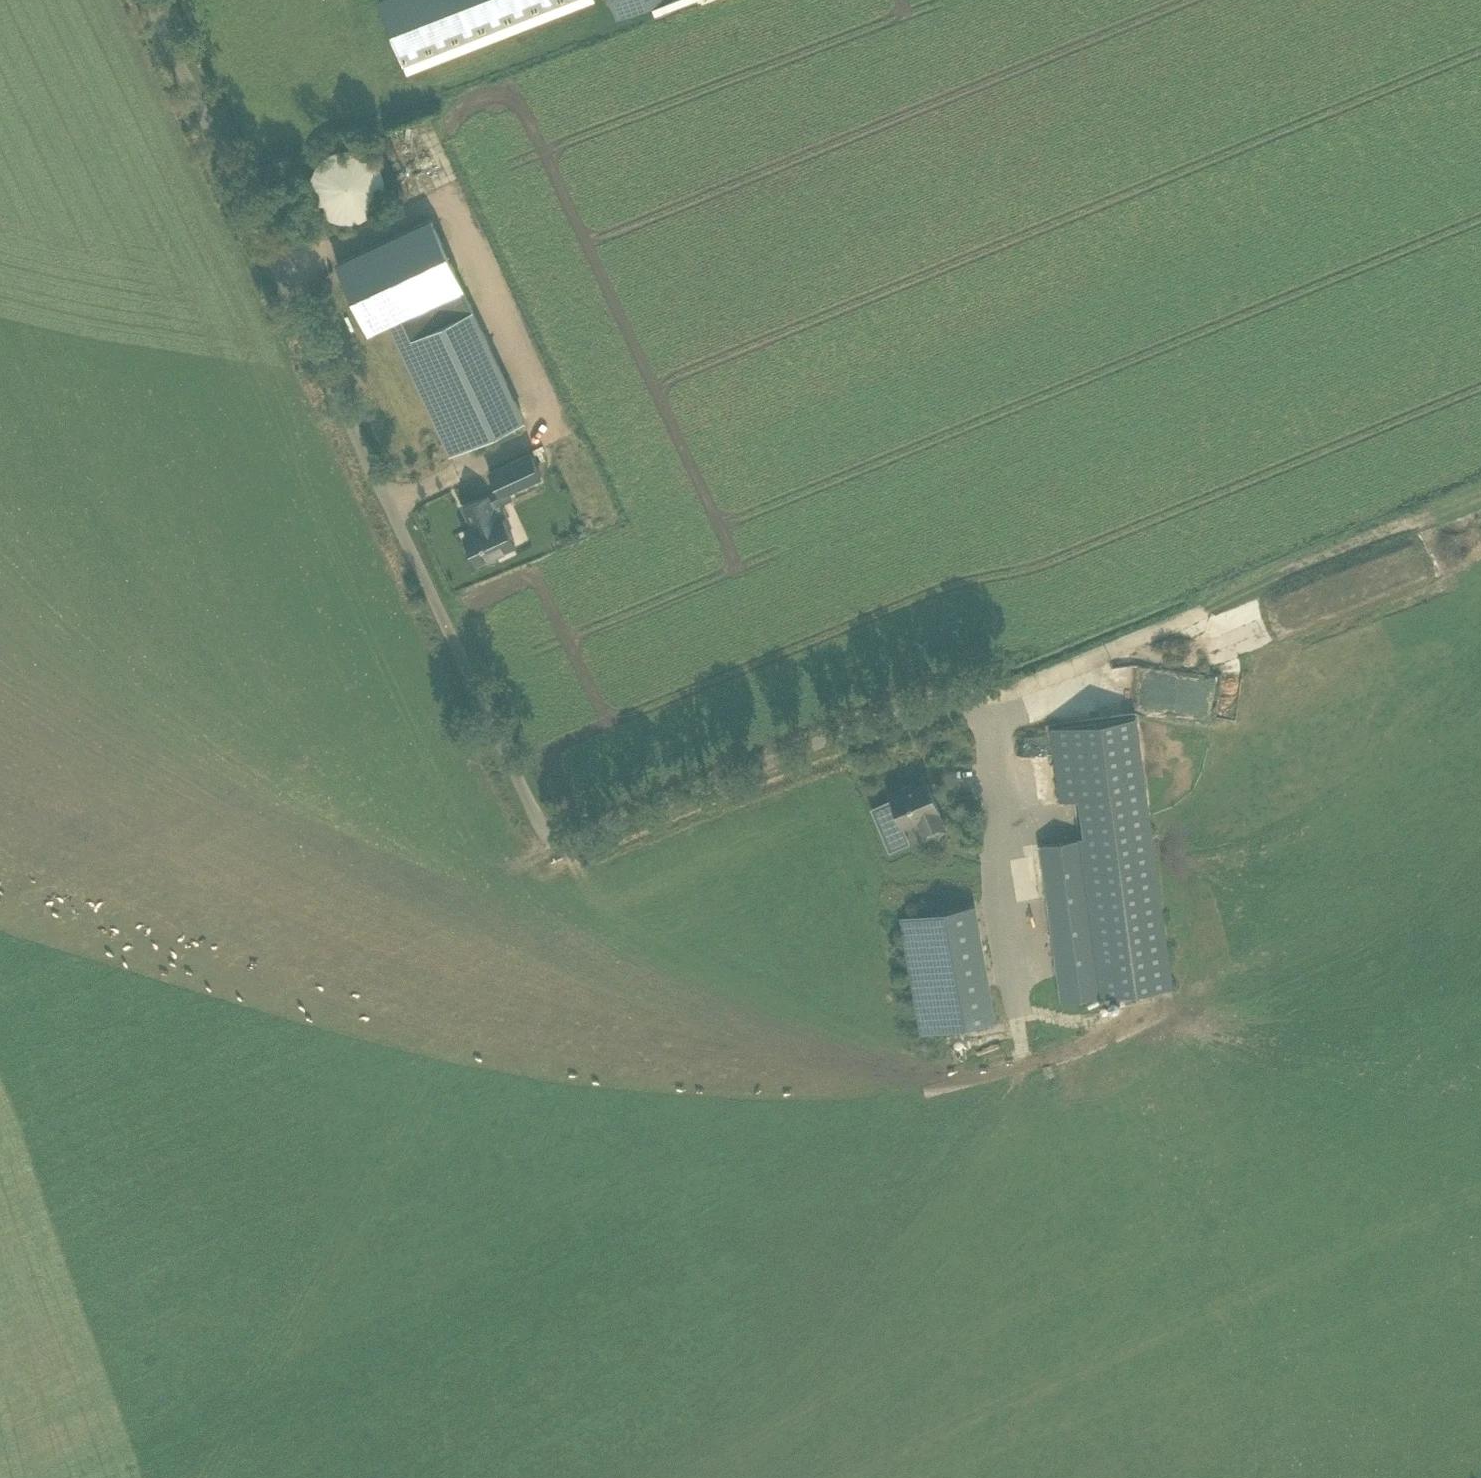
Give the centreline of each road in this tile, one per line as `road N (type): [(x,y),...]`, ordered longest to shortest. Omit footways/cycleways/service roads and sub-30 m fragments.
road 1 (unclassified): [(859,726),(595,829),(567,830),(542,816),(520,785),(151,0)]

